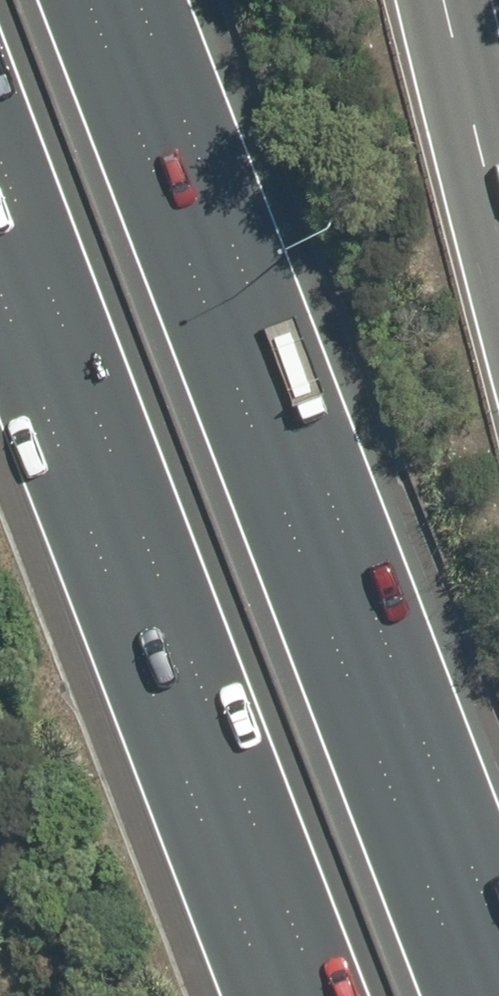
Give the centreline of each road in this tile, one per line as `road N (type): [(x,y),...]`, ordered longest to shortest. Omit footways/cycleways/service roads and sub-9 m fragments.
road 1 (motorway): [(92,0),(473,995)]
road 2 (motorway): [(321,995),(0,160)]
road 3 (motorway): [(446,0),(498,212)]

